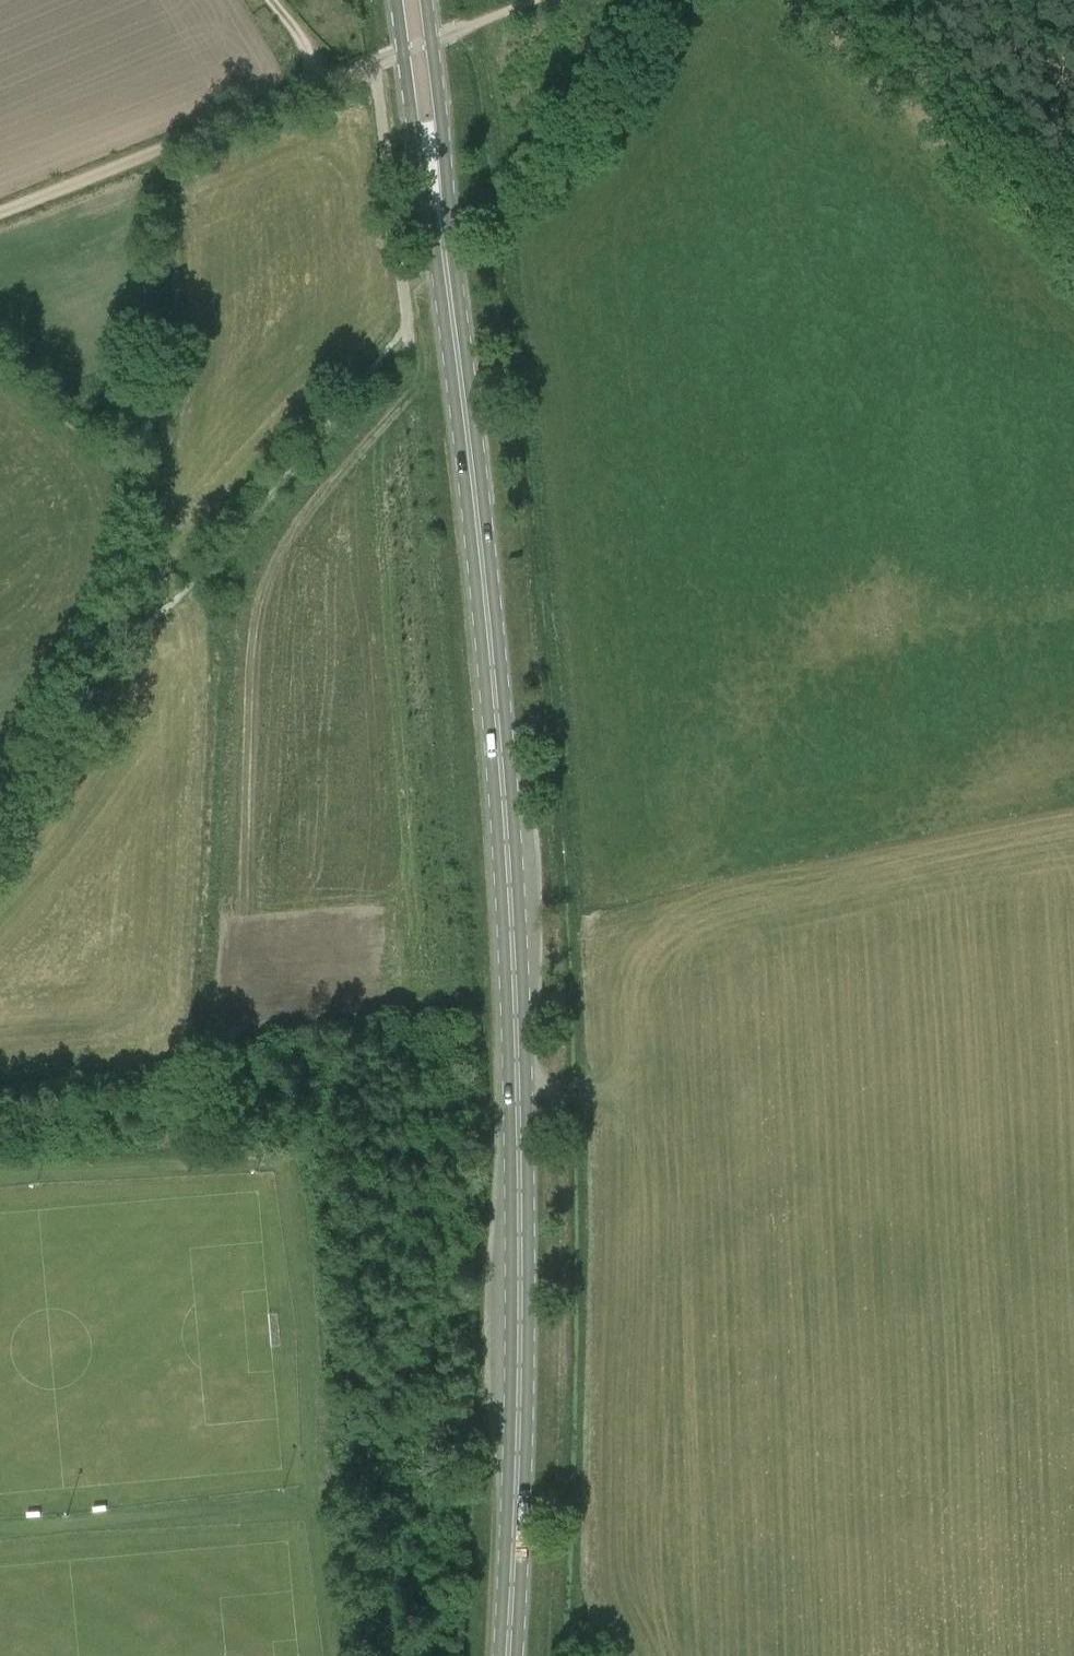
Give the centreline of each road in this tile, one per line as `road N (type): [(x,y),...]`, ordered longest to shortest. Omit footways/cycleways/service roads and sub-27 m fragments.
road 1 (primary): [(511,1655),(517,1213),(509,886),(448,270)]
road 2 (track): [(377,62),(0,209)]
road 3 (track): [(835,0),(1073,219)]
road 4 (primary): [(399,0),(448,270)]
road 5 (primary): [(448,270),(444,147),(427,0)]
road 6 (track): [(163,291),(164,147)]

